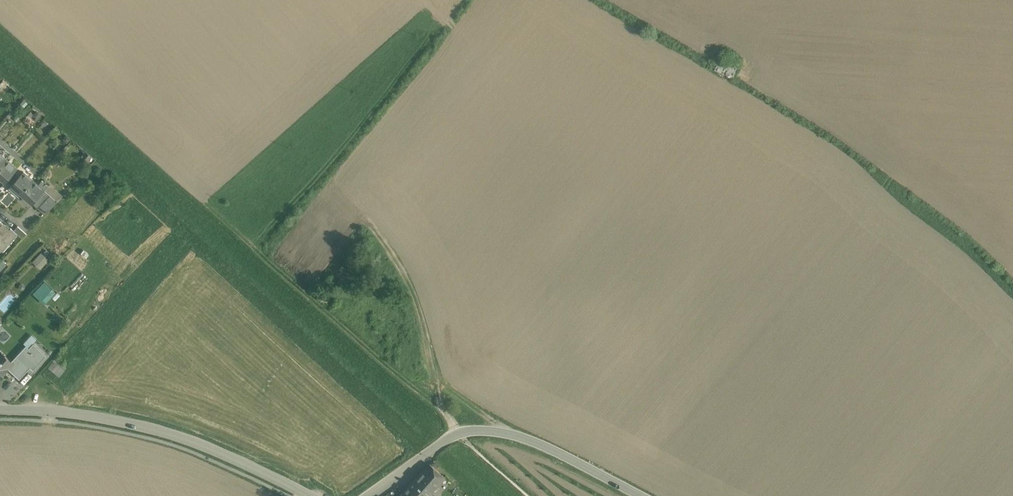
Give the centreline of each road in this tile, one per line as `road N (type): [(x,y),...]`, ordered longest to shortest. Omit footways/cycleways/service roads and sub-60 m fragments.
road 1 (tertiary): [(0,410),(94,417),(186,439),(311,495)]
road 2 (residential): [(369,495),(457,434),(483,429),(539,442),(638,495)]

